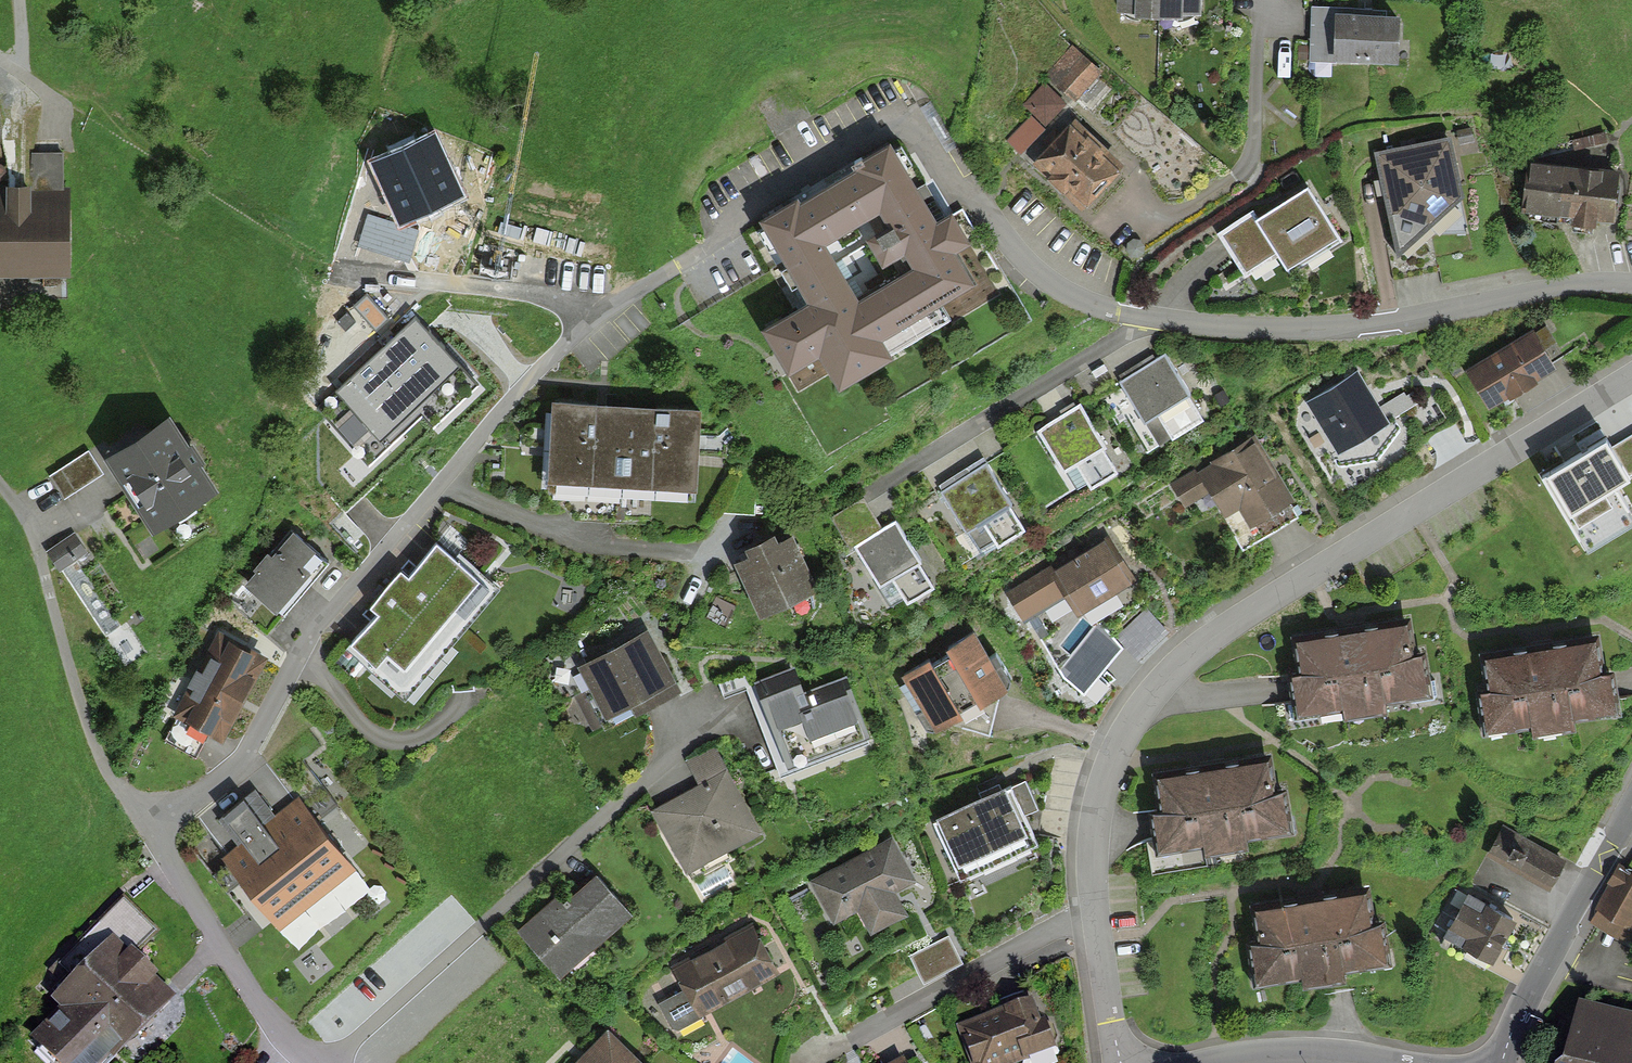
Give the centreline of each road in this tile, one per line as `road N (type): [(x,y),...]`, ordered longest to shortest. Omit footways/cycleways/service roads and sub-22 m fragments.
road 1 (residential): [(1125,1062),(1097,918),(1093,837),(1118,748),(1161,684),(1232,620),(1631,372)]
road 2 (residential): [(1631,282),(1547,287),(1371,322),(1278,326),(1152,316),(1089,295),(1033,262),(928,134),(898,122)]
road 3 (residential): [(151,830),(245,755),(349,592),(534,372),(616,299)]
road 4 (residential): [(0,490),(27,527),(107,776),(151,830)]
road 5 (residential): [(310,1062),(151,830)]
road 6 (residential): [(1631,813),(1506,1062)]
road 7 (residential): [(1389,1062),(1307,1051),(1209,1062)]
road 8 (residential): [(1265,0),(1255,148),(1240,174)]

